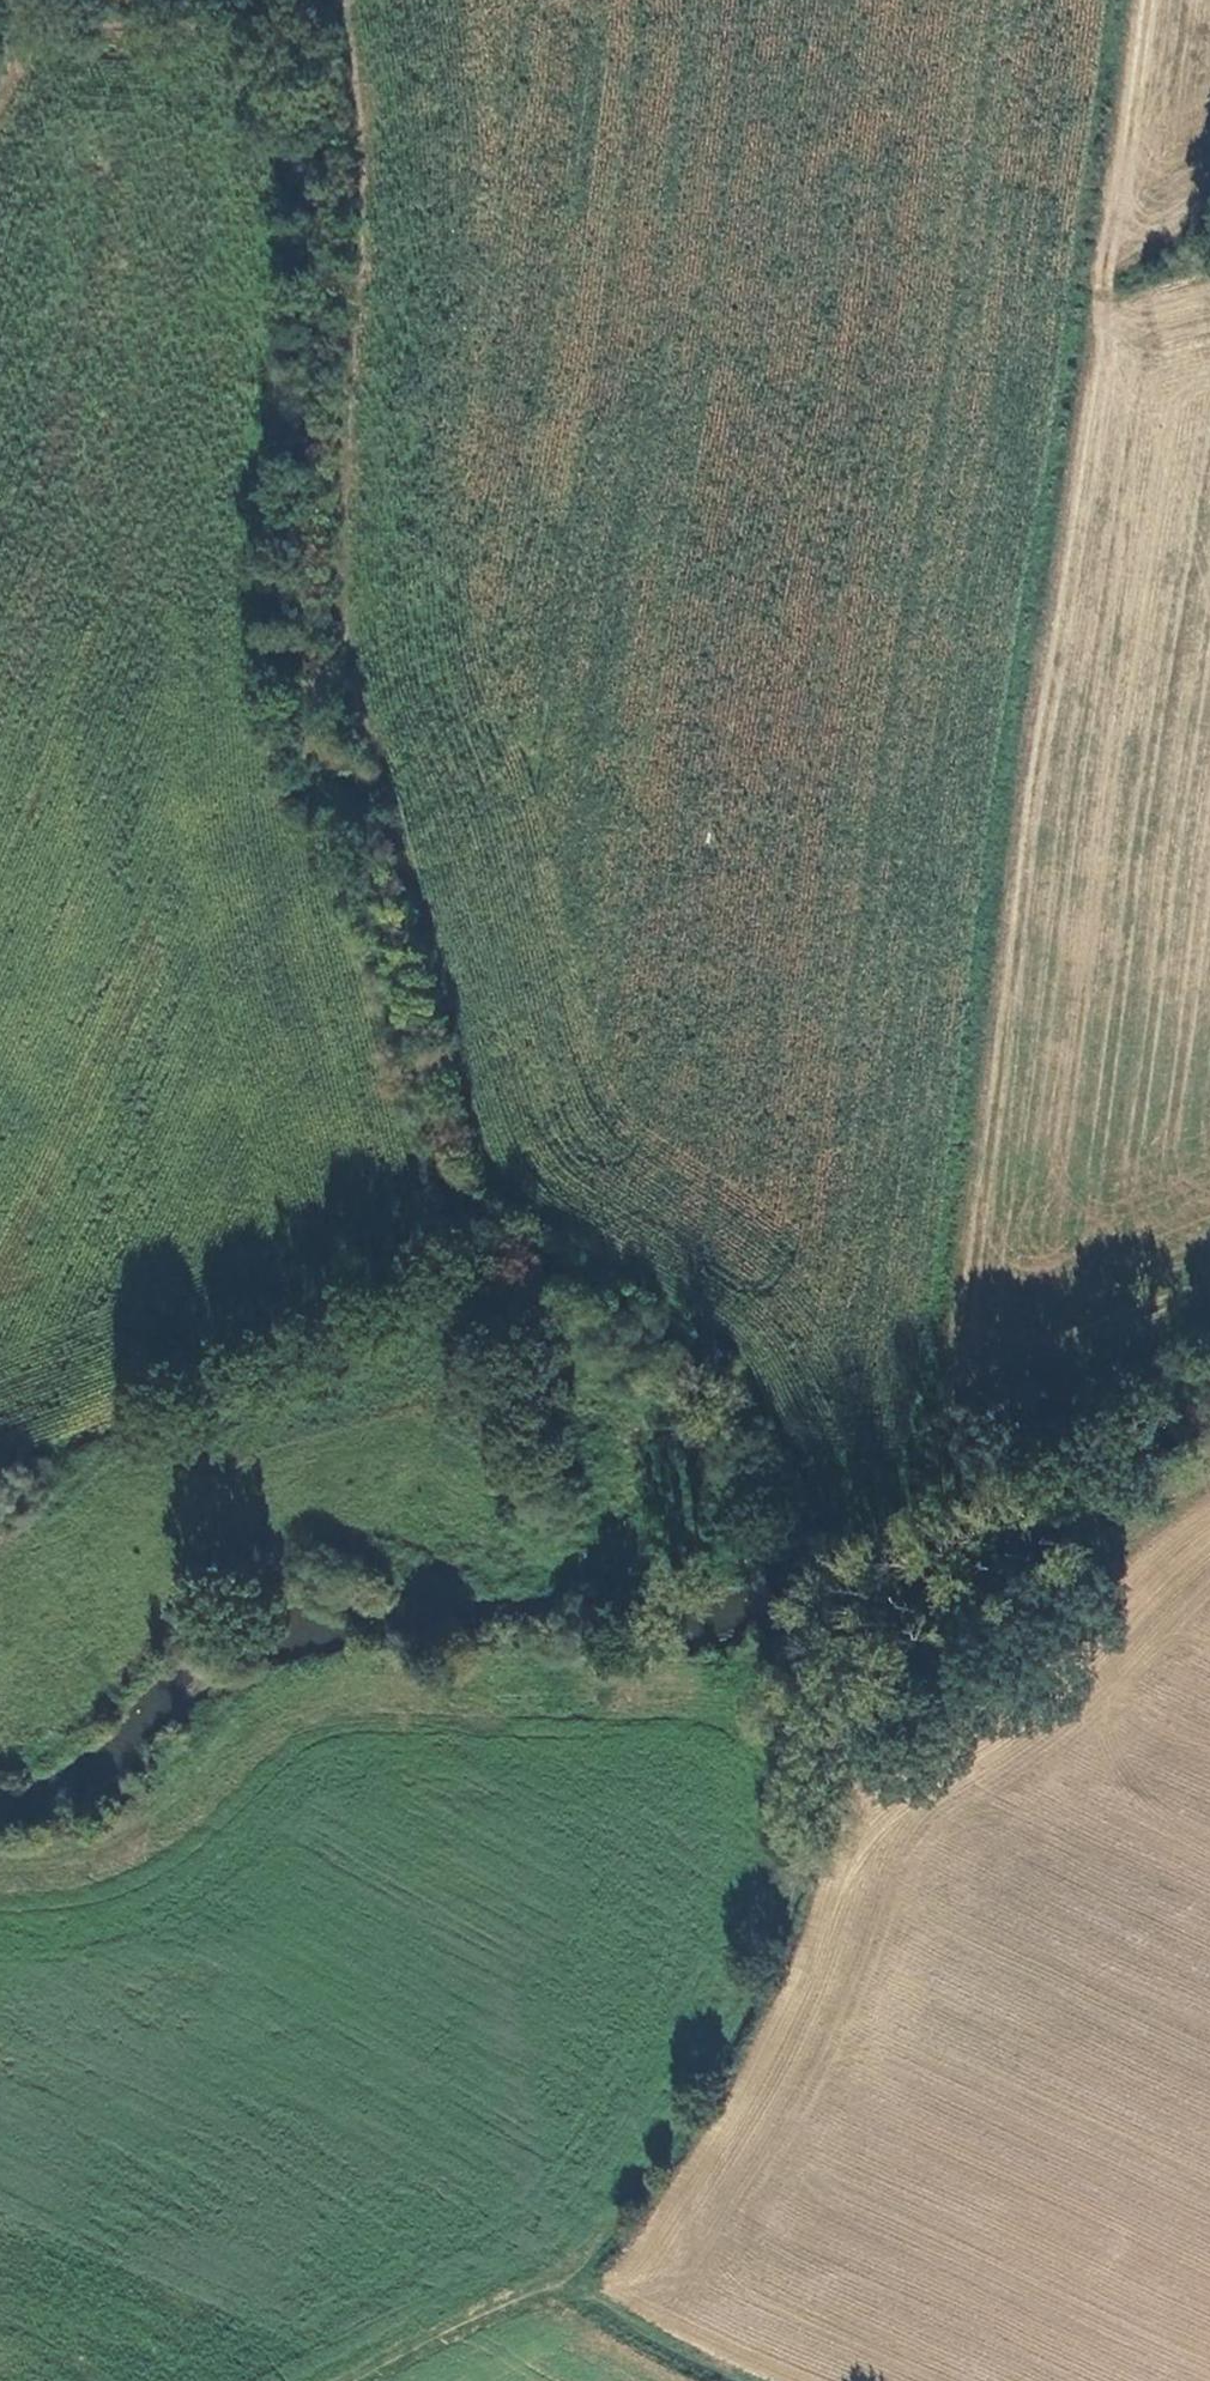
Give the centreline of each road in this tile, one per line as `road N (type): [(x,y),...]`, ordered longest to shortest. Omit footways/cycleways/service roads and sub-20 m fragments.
road 1 (track): [(378,2380),(576,2288),(749,1997),(817,1825),(799,1685),(712,1420),(672,1349),(539,1255),(459,1162),(399,895),(300,704),(334,197),(301,0)]
road 2 (track): [(576,2288),(738,2380)]

